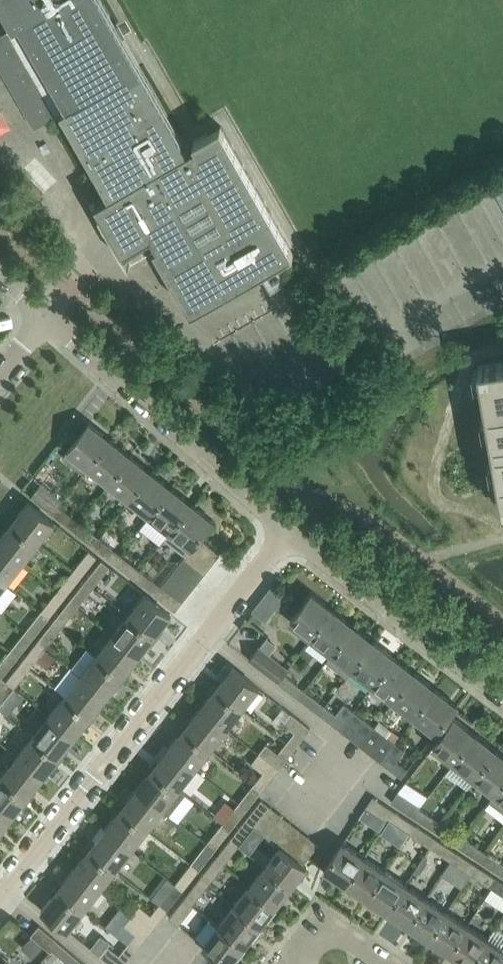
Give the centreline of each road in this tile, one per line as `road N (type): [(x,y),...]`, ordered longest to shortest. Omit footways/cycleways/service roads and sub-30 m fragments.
road 1 (residential): [(0,898),(288,528)]
road 2 (residential): [(288,528),(46,313)]
road 3 (residential): [(502,694),(288,528)]

